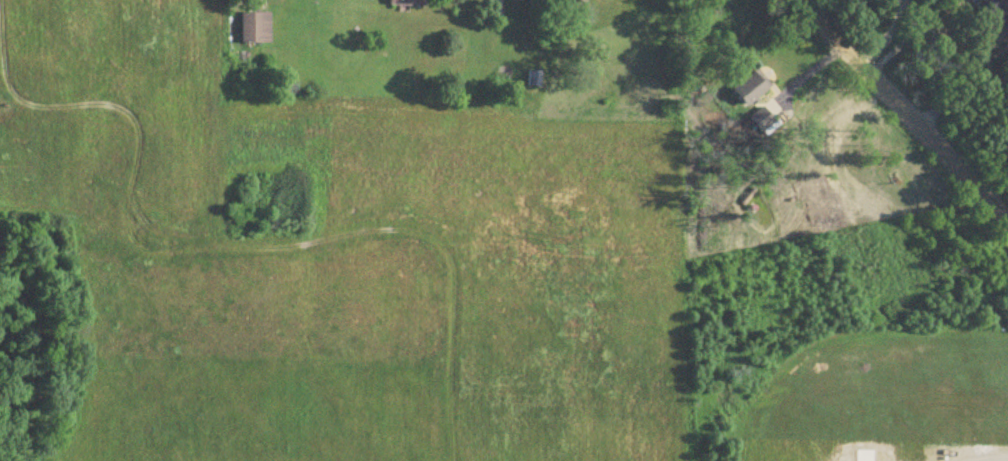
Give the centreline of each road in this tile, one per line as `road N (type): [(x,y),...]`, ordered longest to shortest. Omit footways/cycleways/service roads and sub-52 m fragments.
road 1 (residential): [(1007,233),(795,0)]

